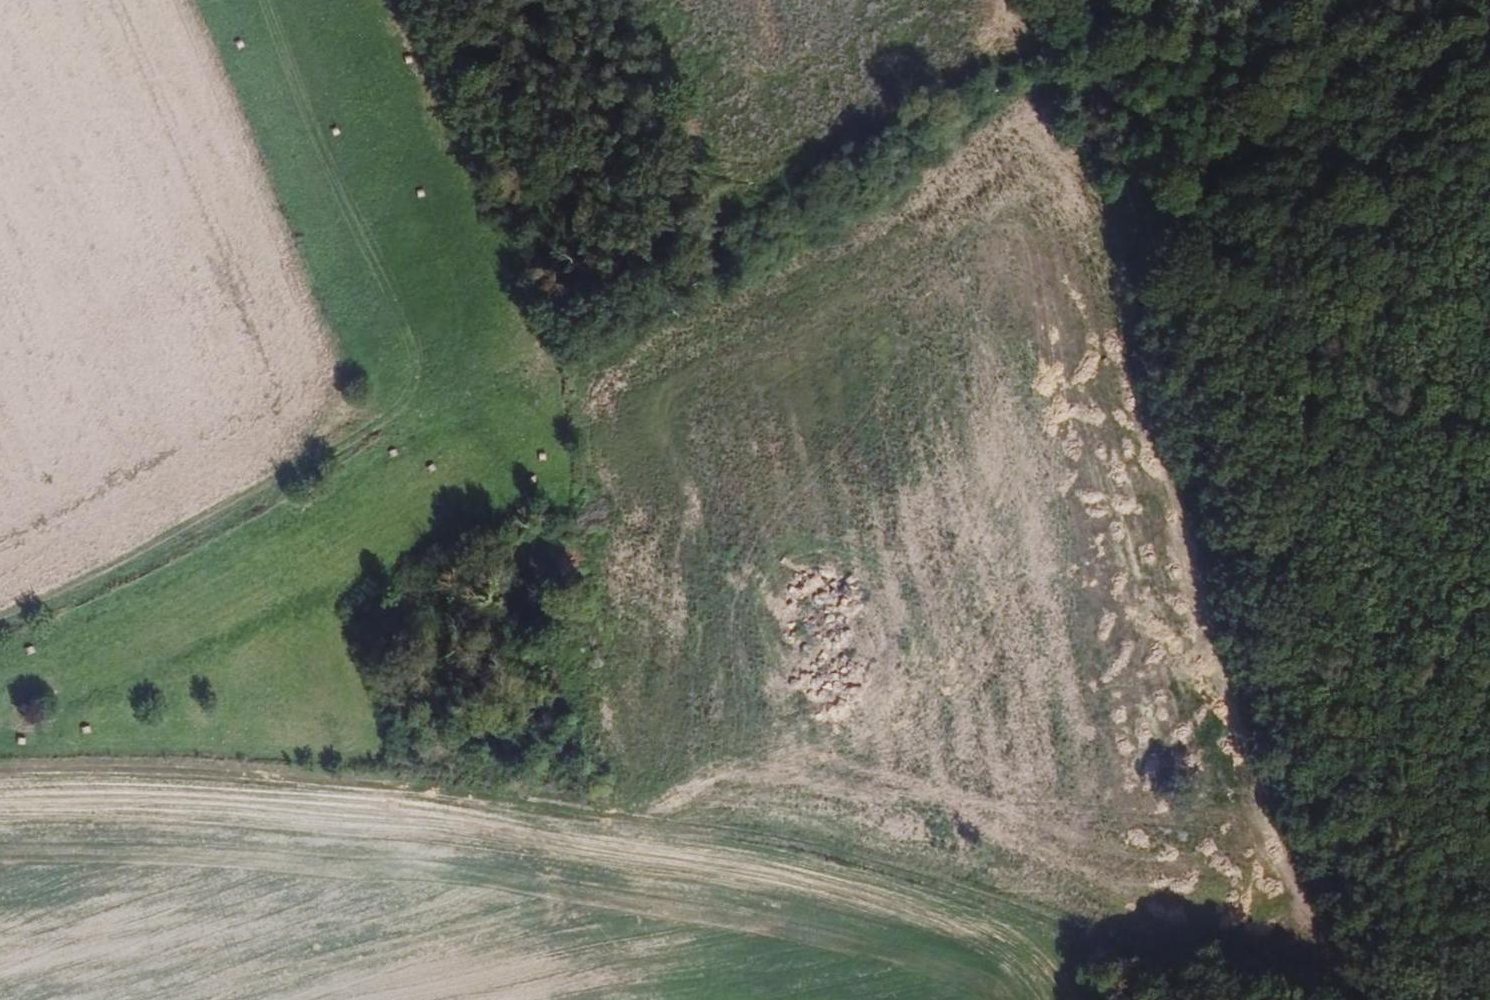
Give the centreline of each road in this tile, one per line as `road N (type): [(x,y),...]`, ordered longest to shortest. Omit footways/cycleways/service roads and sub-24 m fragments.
road 1 (track): [(0,781),(186,772),(972,875),(1286,999)]
road 2 (track): [(1376,999),(1322,899),(1188,496),(1055,0)]

